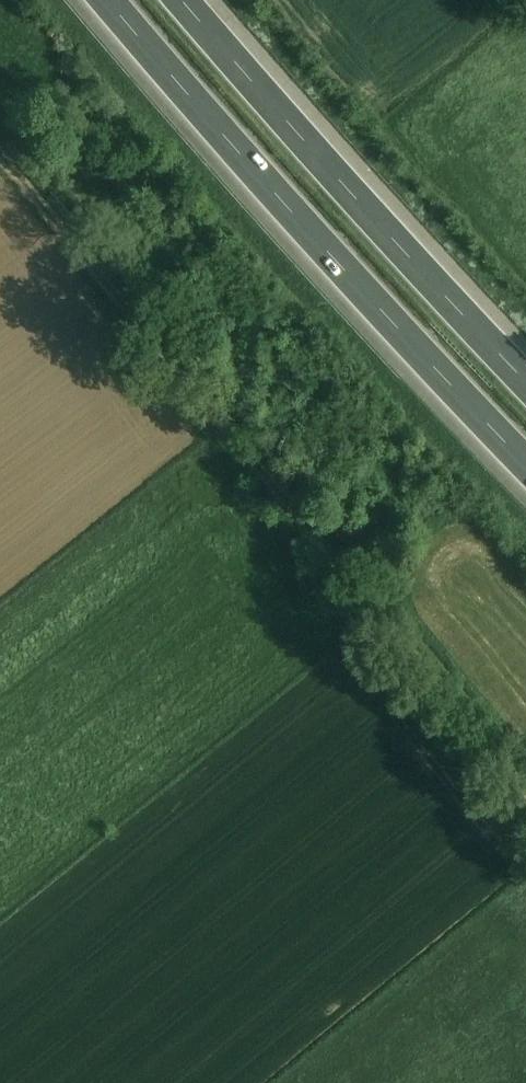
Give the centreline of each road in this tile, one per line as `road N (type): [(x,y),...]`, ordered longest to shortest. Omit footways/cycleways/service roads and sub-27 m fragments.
road 1 (track): [(525,786),(0,152)]
road 2 (motorway): [(104,0),(525,473)]
road 3 (motorway): [(525,371),(196,0)]

